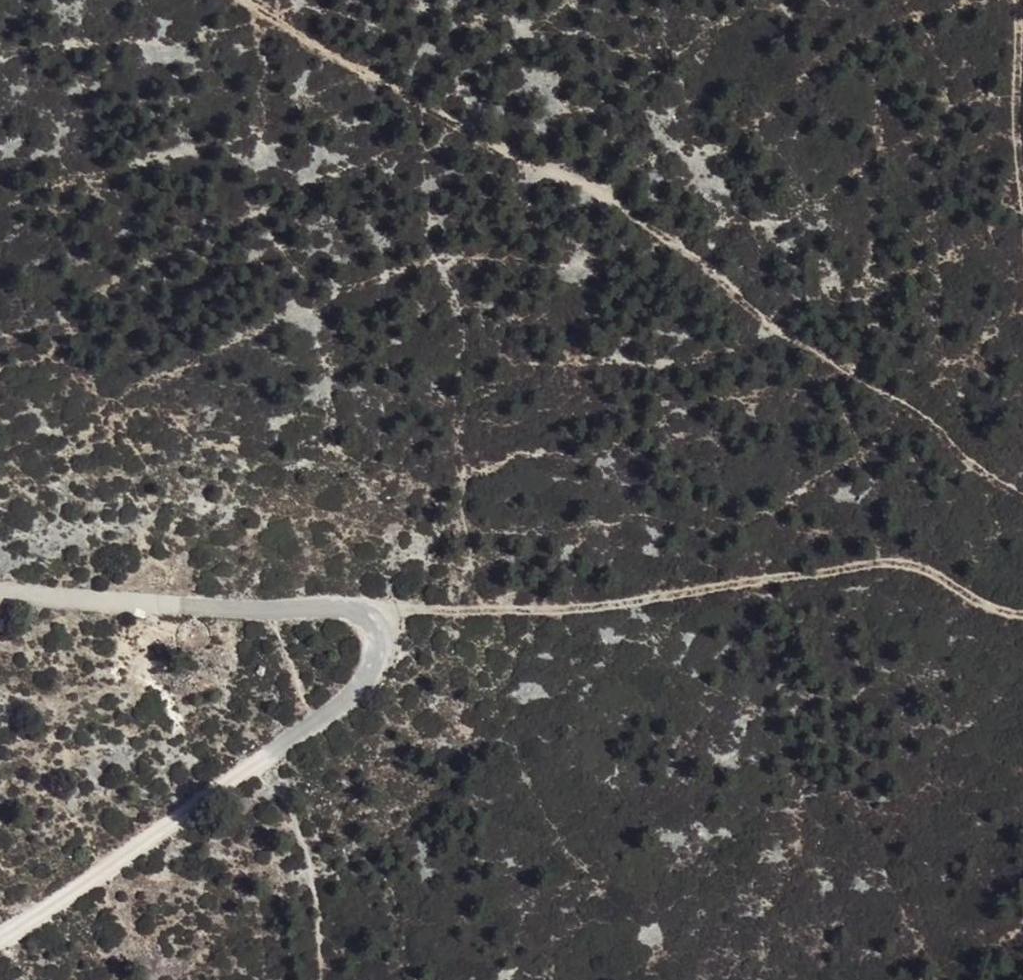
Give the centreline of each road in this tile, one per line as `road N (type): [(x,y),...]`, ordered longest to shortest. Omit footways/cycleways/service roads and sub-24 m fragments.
road 1 (track): [(251,0),(599,183),(1022,493)]
road 2 (track): [(0,593),(252,617),(377,620),(392,643),(359,700),(0,937)]
road 3 (track): [(377,620),(614,607),(895,566),(1022,611)]
road 4 (track): [(1018,0),(1022,205)]

